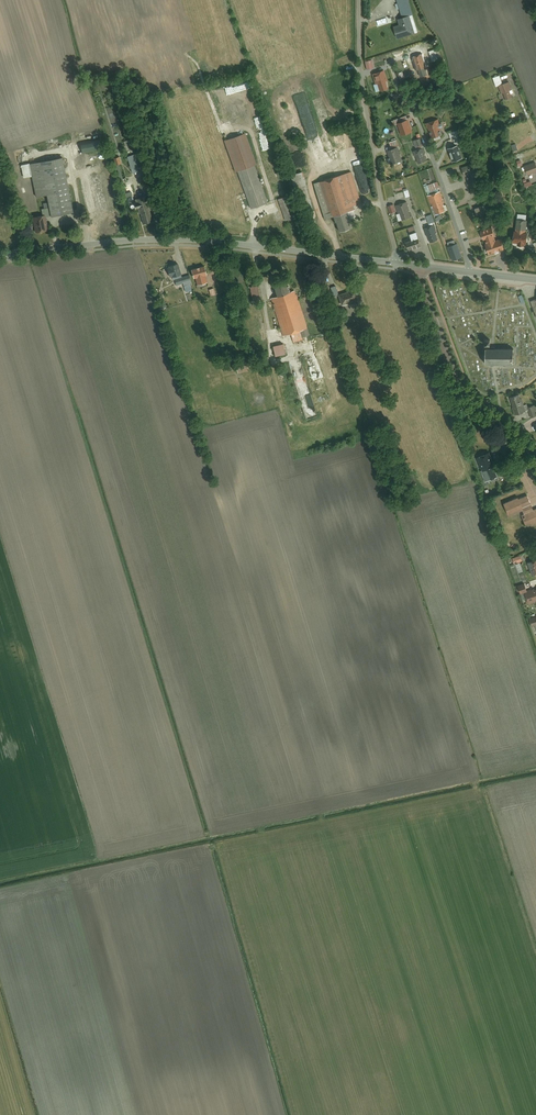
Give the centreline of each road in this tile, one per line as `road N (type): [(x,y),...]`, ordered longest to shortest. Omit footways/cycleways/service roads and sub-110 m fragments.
road 1 (secondary): [(0,256),(161,239),(400,263)]
road 2 (unclassified): [(400,263),(382,201),(360,0)]
road 3 (tertiary): [(535,455),(477,401),(412,264)]
road 4 (residential): [(473,272),(412,111)]

